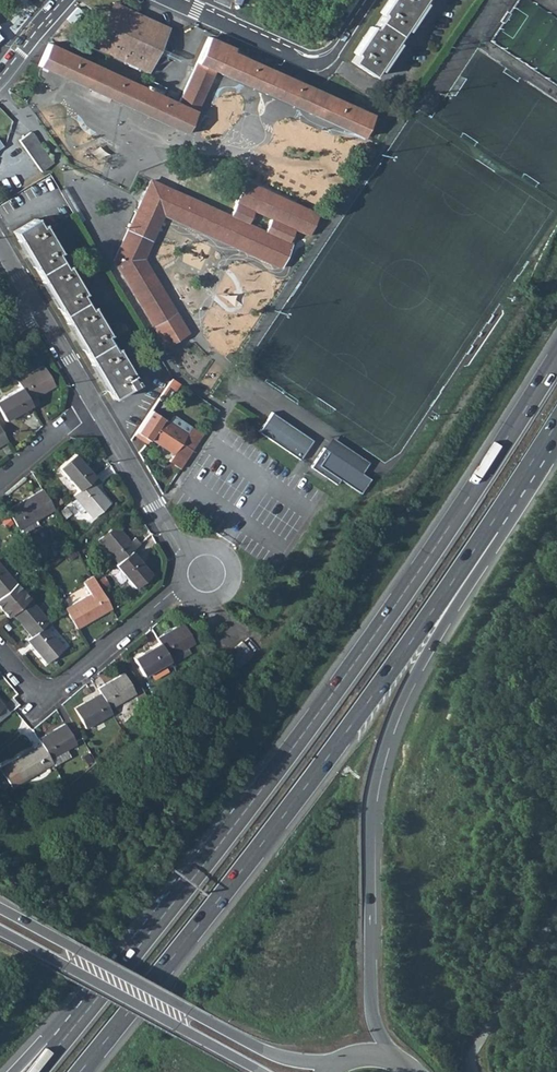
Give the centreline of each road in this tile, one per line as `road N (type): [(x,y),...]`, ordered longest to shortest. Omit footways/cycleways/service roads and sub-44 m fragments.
road 1 (trunk): [(556,358),(327,701),(62,1041)]
road 2 (trunk): [(80,1071),(327,757),(494,520)]
road 3 (trunk): [(399,1057),(371,1010),(374,788),(403,697),(493,549),(494,520)]
road 4 (secondary): [(334,1064),(273,1055),(0,909)]
road 5 (secondary): [(0,933),(258,1071)]
road 6 (residential): [(177,0),(318,59),(364,0)]
road 7 (residential): [(42,700),(179,587)]
road 8 (residential): [(93,402),(186,551)]
road 9 (residential): [(179,587),(206,603),(232,585),(234,568),(223,550),(186,551)]
road 10 (residential): [(93,402),(0,479)]

